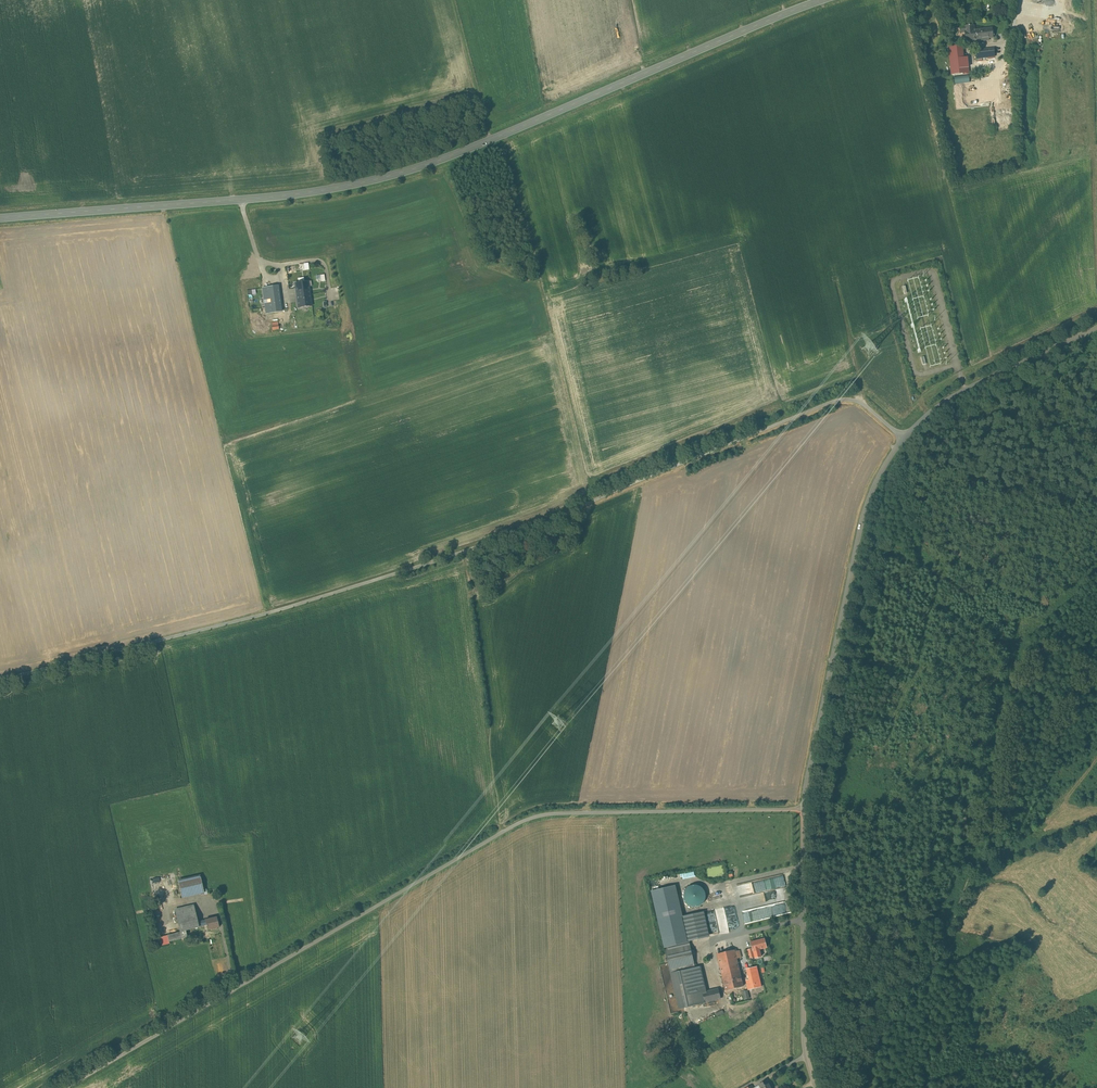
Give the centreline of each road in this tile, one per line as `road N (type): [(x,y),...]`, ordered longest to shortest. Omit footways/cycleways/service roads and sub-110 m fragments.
road 1 (unclassified): [(902,437),(860,402),(830,402),(512,532),(266,609),(0,679)]
road 2 (primary): [(0,218),(278,196),(392,175),(817,0)]
road 3 (unclassified): [(802,809),(531,817),(60,1087)]
road 4 (unclassified): [(802,809),(864,509),(902,437)]
road 5 (track): [(1096,822),(969,876),(924,981),(882,1031),(860,1087)]
road 6 (track): [(890,727),(941,582),(940,517),(912,447)]
road 7 (unclassified): [(817,1087),(804,1037),(802,809)]
road 8 (unclassified): [(902,437),(954,395),(1096,327)]

